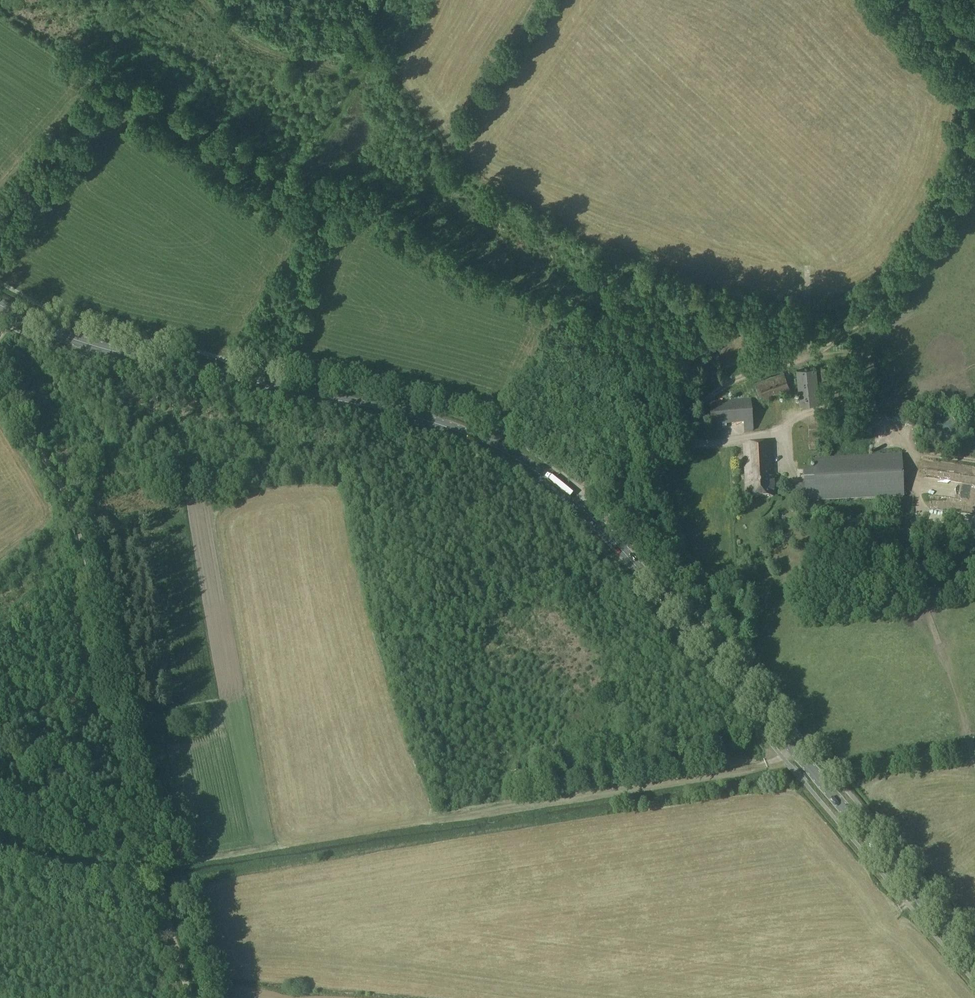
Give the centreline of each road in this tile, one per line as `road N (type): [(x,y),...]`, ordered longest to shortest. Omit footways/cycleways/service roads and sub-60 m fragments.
road 1 (secondary): [(974,946),(617,550),(535,473),(486,442),(424,421),(69,328),(0,296)]
road 2 (track): [(0,393),(80,522),(193,997)]
road 3 (track): [(692,418),(716,386),(824,346),(887,291),(974,139)]
road 4 (track): [(433,818),(791,757)]
road 5 (track): [(167,887),(103,890),(0,865)]

